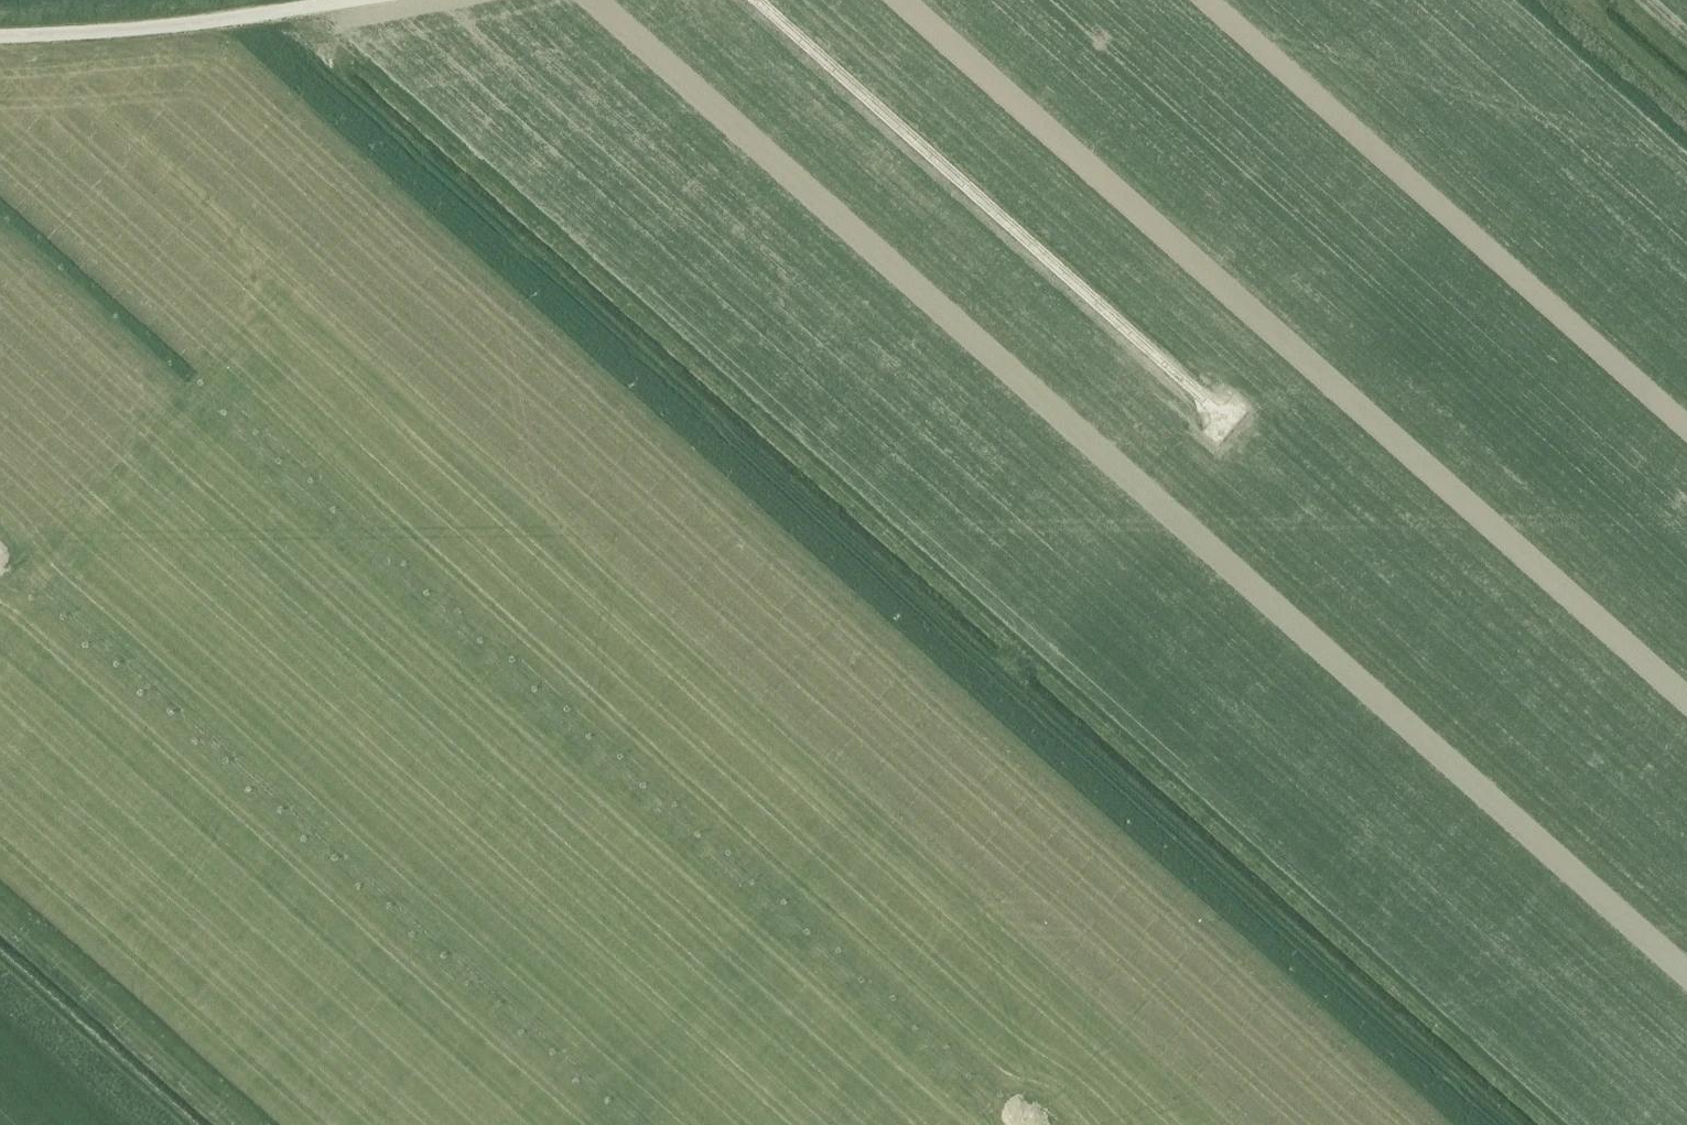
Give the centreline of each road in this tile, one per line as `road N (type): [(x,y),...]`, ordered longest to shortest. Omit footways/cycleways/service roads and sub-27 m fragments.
road 1 (track): [(759,0),(1225,417)]
road 2 (track): [(342,0),(209,23),(0,35)]

